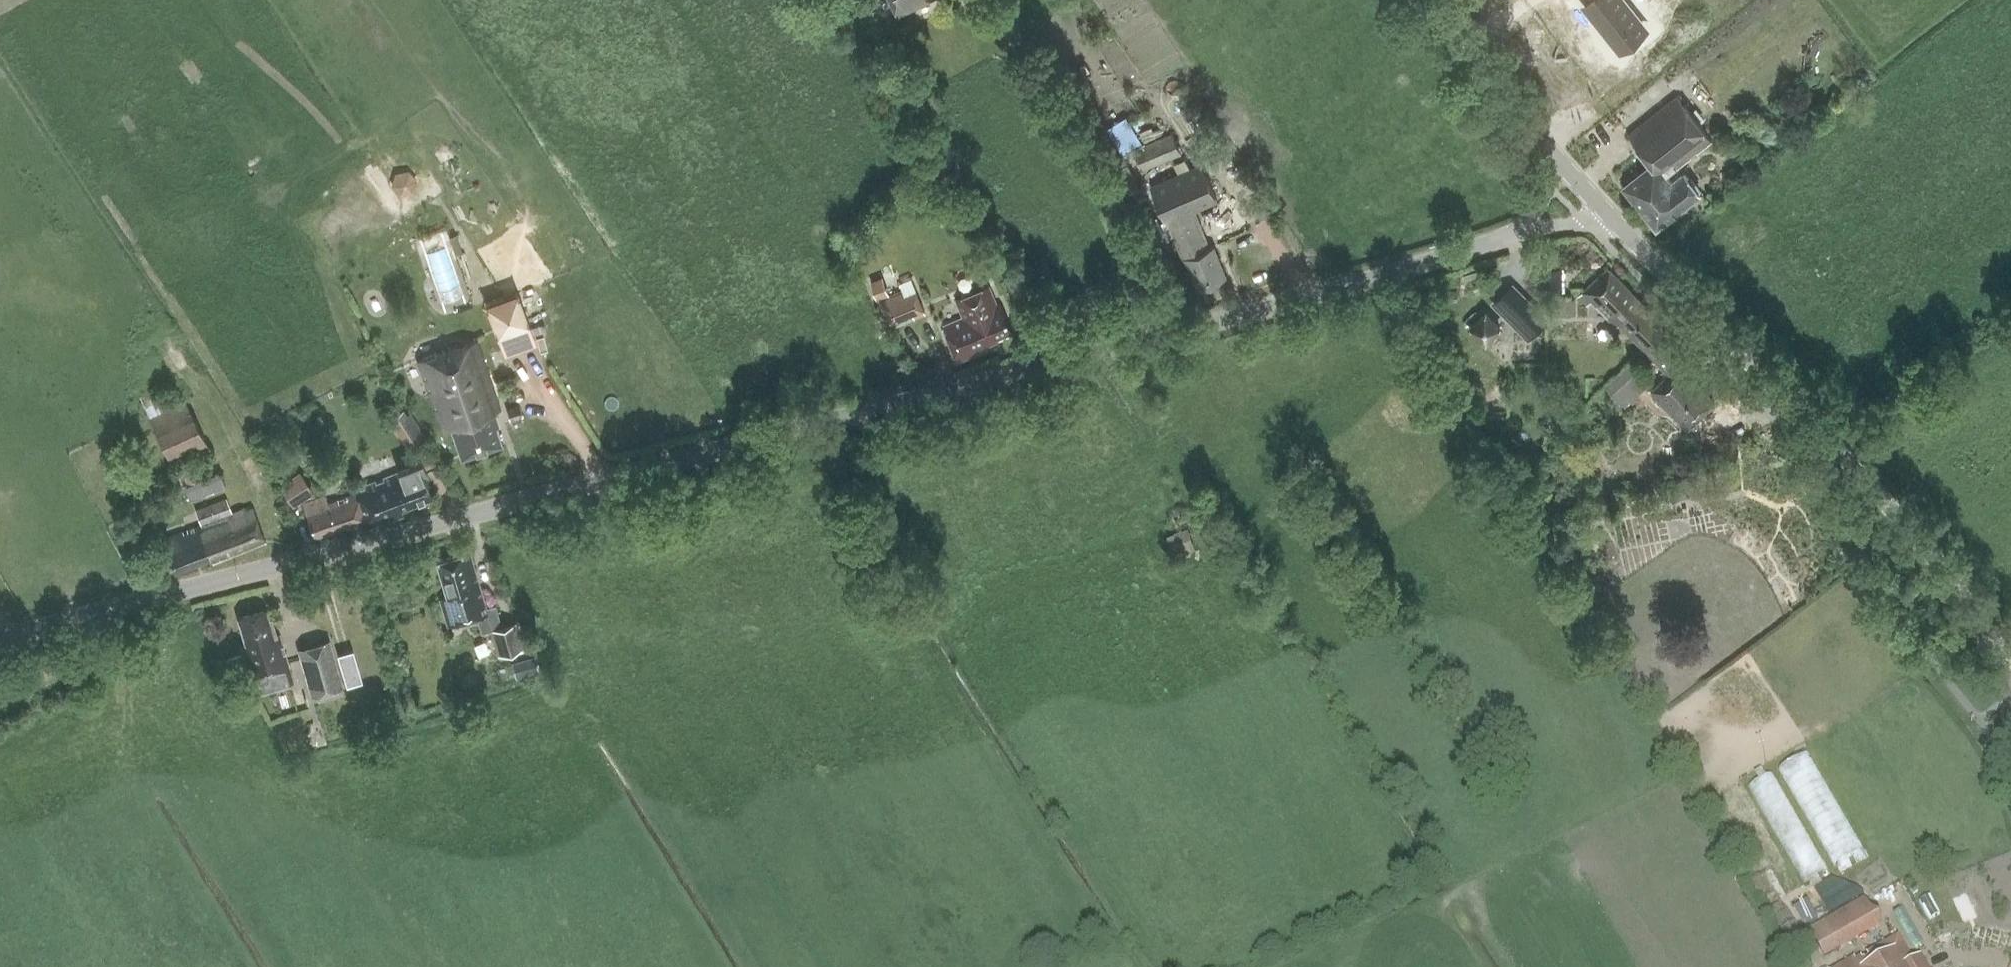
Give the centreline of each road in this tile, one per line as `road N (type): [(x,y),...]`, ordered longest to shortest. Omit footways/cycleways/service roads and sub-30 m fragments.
road 1 (unclassified): [(0,640),(1341,289),(1524,229)]
road 2 (tertiary): [(2010,688),(1927,549),(1606,213)]
road 3 (tertiary): [(1563,167),(1440,0)]

